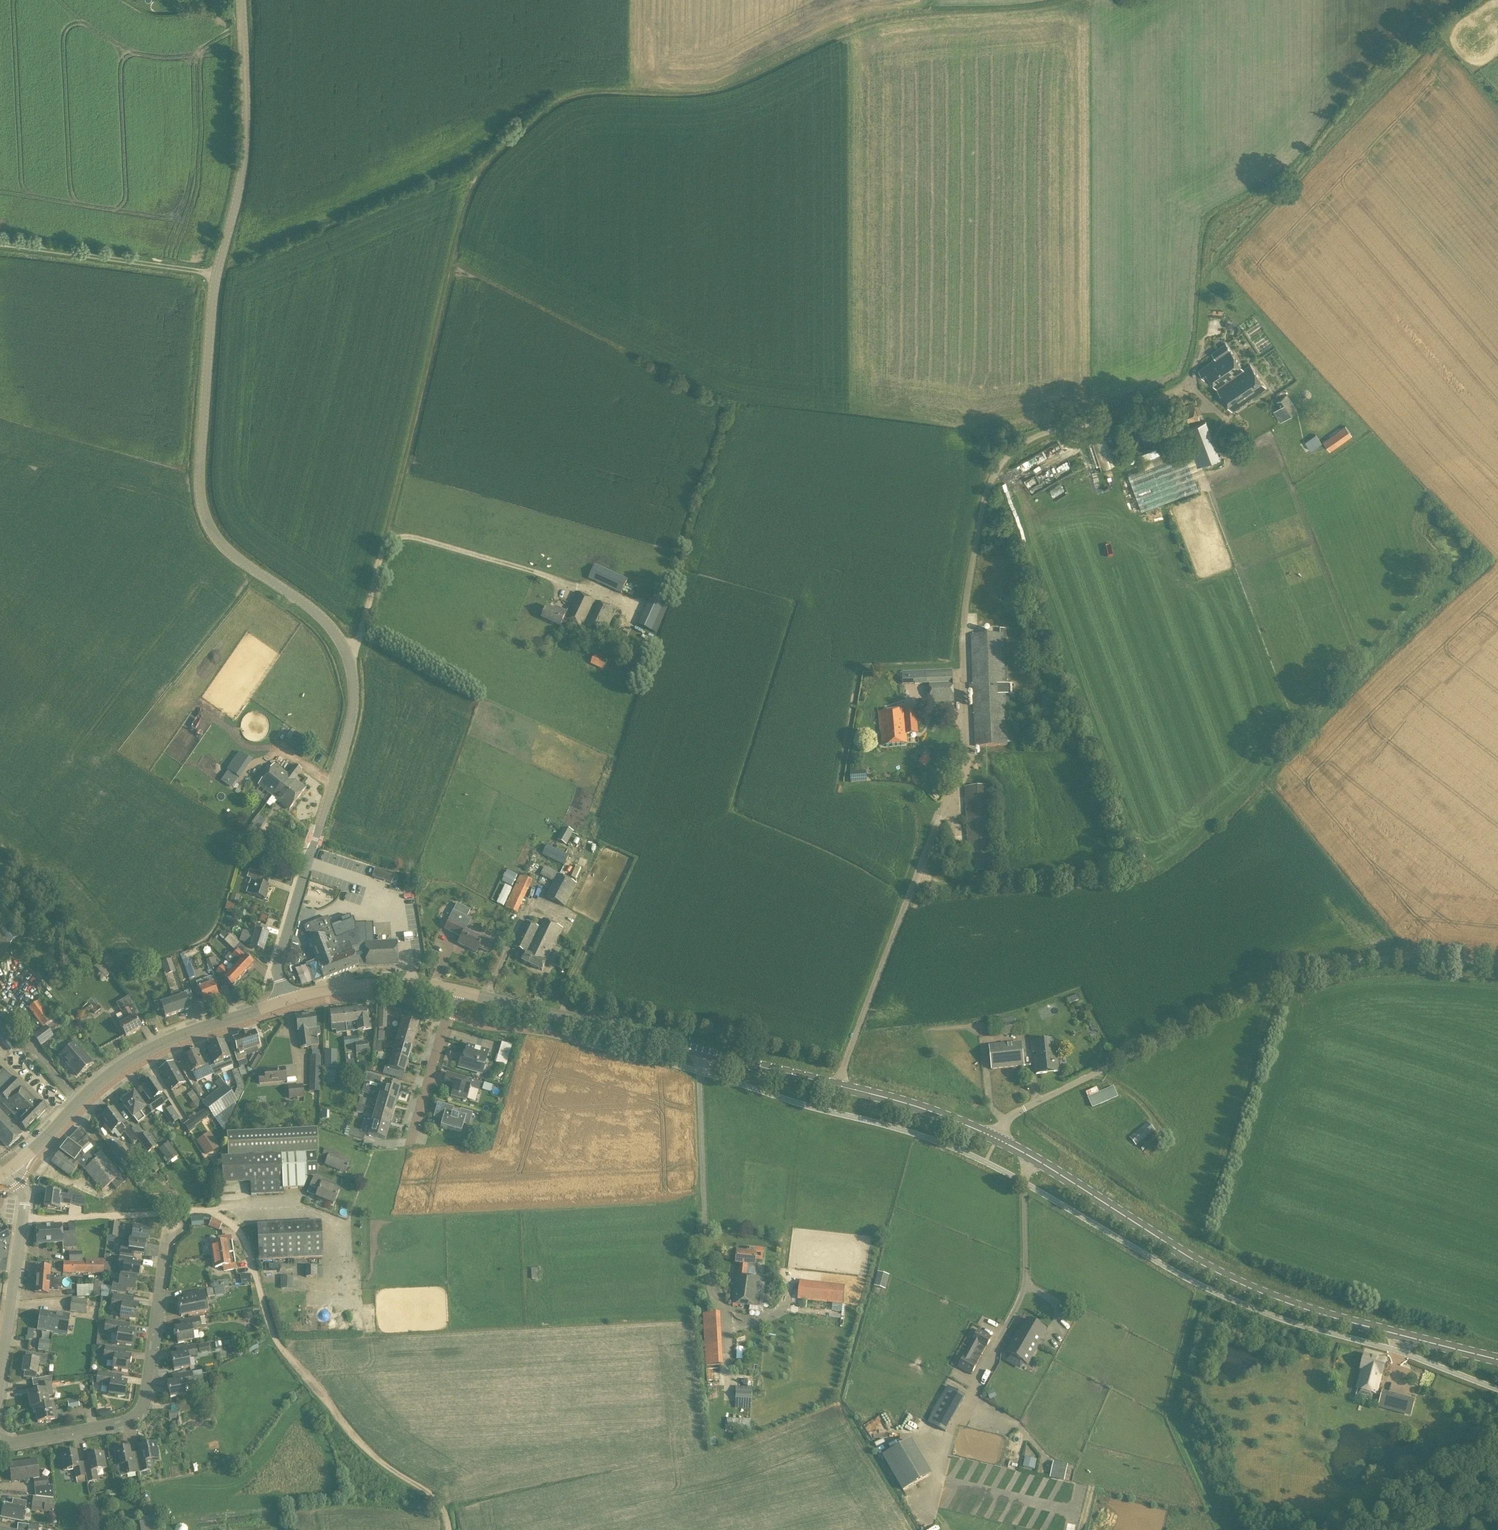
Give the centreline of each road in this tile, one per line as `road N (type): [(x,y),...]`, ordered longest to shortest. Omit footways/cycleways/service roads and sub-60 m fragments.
road 1 (tertiary): [(286,1002),(278,957),(355,693),(340,637),(227,550),(206,523),(199,492),(216,272),(244,150),(241,0)]
road 2 (track): [(385,545),(473,183),(499,147),(575,94),(701,94),(875,20),(1048,0)]
road 3 (unclassified): [(836,1085),(968,757),(964,627),(997,471),(1034,436),(1182,393)]
road 4 (secondary): [(1497,1360),(1232,1280),(996,1138)]
road 5 (unclassified): [(996,1138),(1023,1108),(1302,975),(1375,959),(1497,964)]
road 6 (track): [(222,1217),(241,1234),(274,1335),(295,1368),(368,1452),(437,1500),(448,1529)]
road 7 (residential): [(0,1442),(116,1420),(139,1404),(175,1223)]
road 8 (secondary): [(9,1169),(122,1065),(286,1002)]
road 9 (residential): [(23,1222),(203,1211),(222,1217)]
road 10 (secondary): [(836,1085),(649,1039)]
road 11 (track): [(385,545),(411,536),(564,581)]
road 12 (secondary): [(996,1138),(836,1085)]
road 13 (secondary): [(450,991),(361,988),(286,1002)]
road 14 (tertiary): [(0,1378),(23,1222)]
road 15 (residential): [(409,1142),(450,991)]
road 16 (track): [(1497,1462),(1360,1529)]
road 17 (secondary): [(570,1019),(450,991)]

